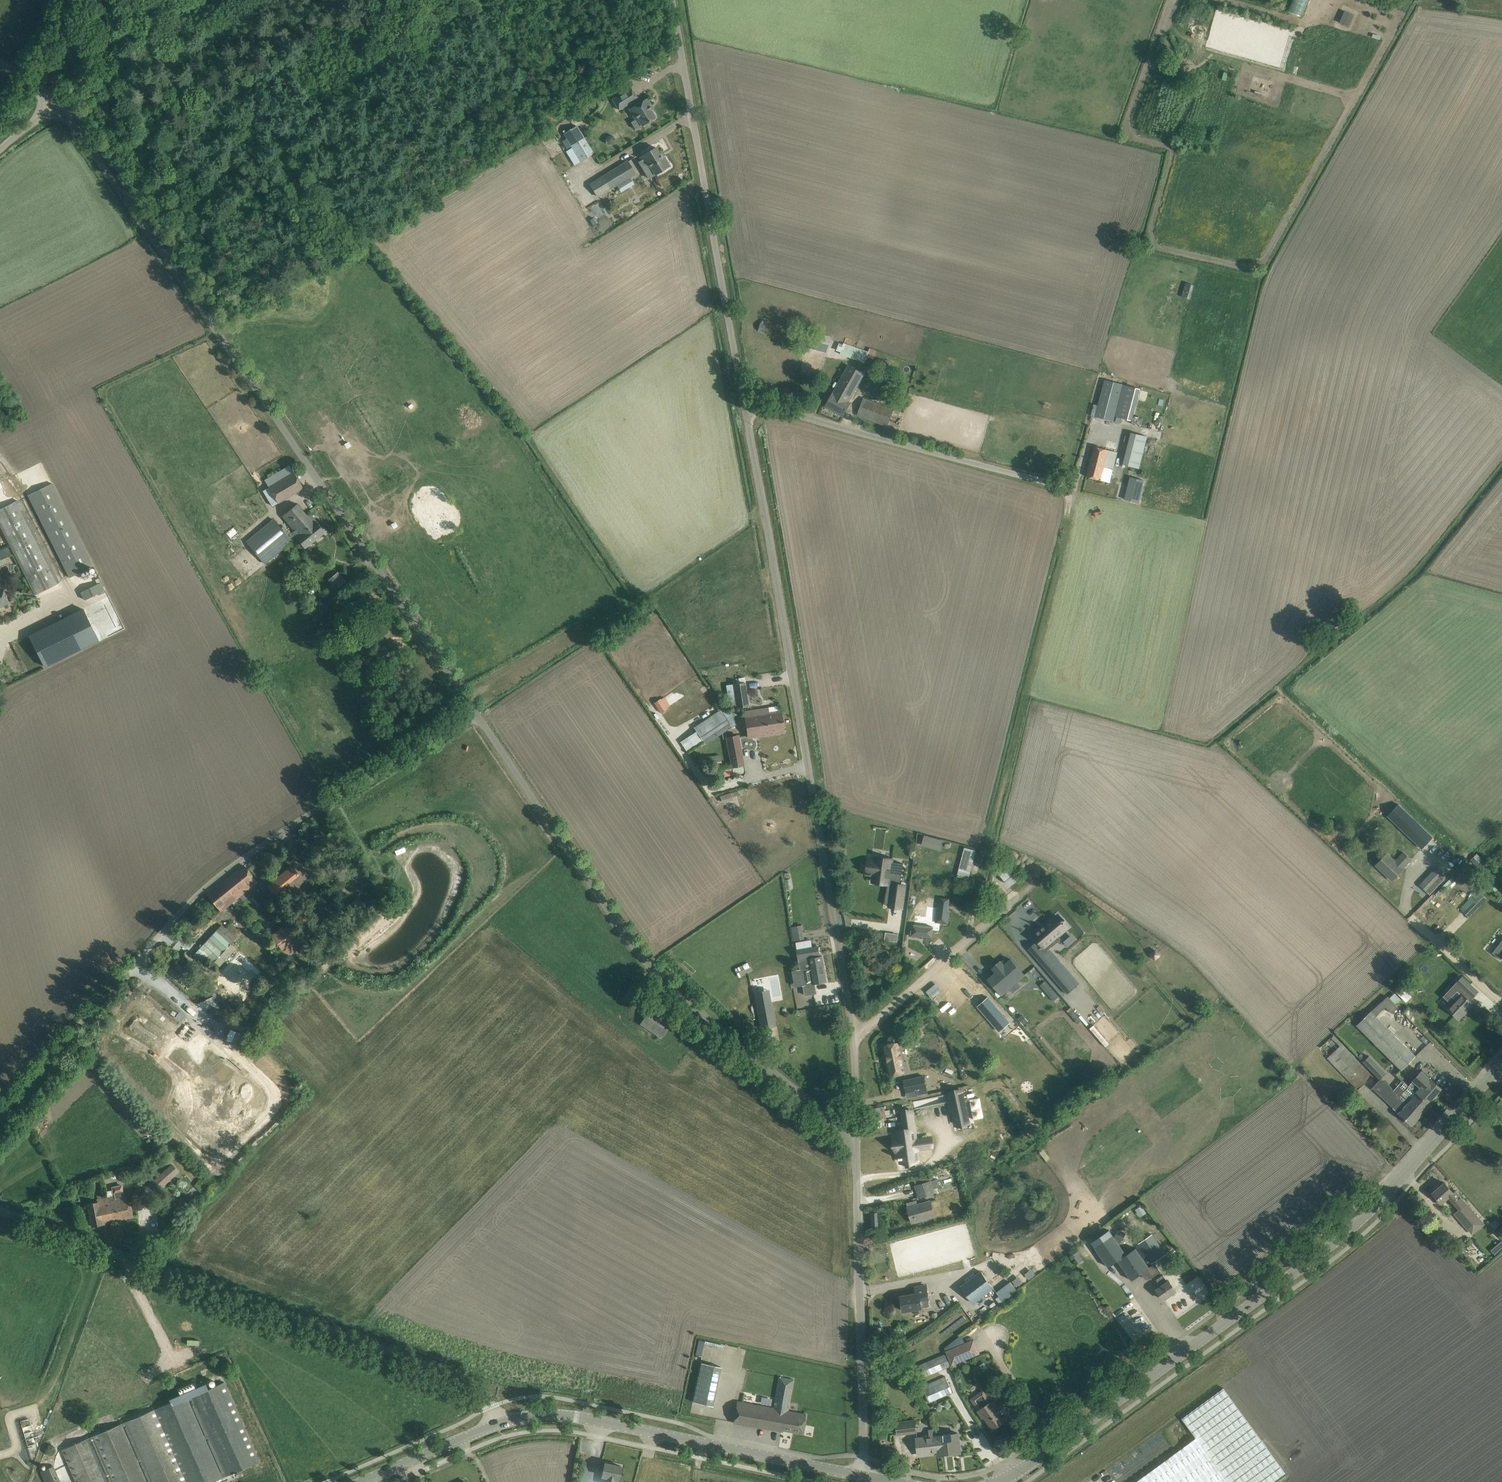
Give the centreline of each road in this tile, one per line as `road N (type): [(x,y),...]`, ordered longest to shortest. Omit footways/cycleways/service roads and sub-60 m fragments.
road 1 (unclassified): [(852,1034),(669,0)]
road 2 (unclassified): [(475,715),(56,107)]
road 3 (tertiary): [(999,1481),(1354,1228),(1501,1064)]
road 4 (unclassified): [(0,1117),(208,886),(475,715)]
road 5 (unclassified): [(857,1141),(656,975),(475,715)]
road 6 (unclassified): [(499,1424),(472,1381),(0,1211)]
road 7 (track): [(973,936),(1075,489)]
road 8 (tertiary): [(863,1476),(578,1416),(499,1424)]
road 9 (unclassified): [(863,1476),(857,1141)]
road 10 (residential): [(852,1034),(1022,894)]
road 11 (track): [(56,107),(215,0)]
road 12 (tertiary): [(362,1481),(499,1424)]

